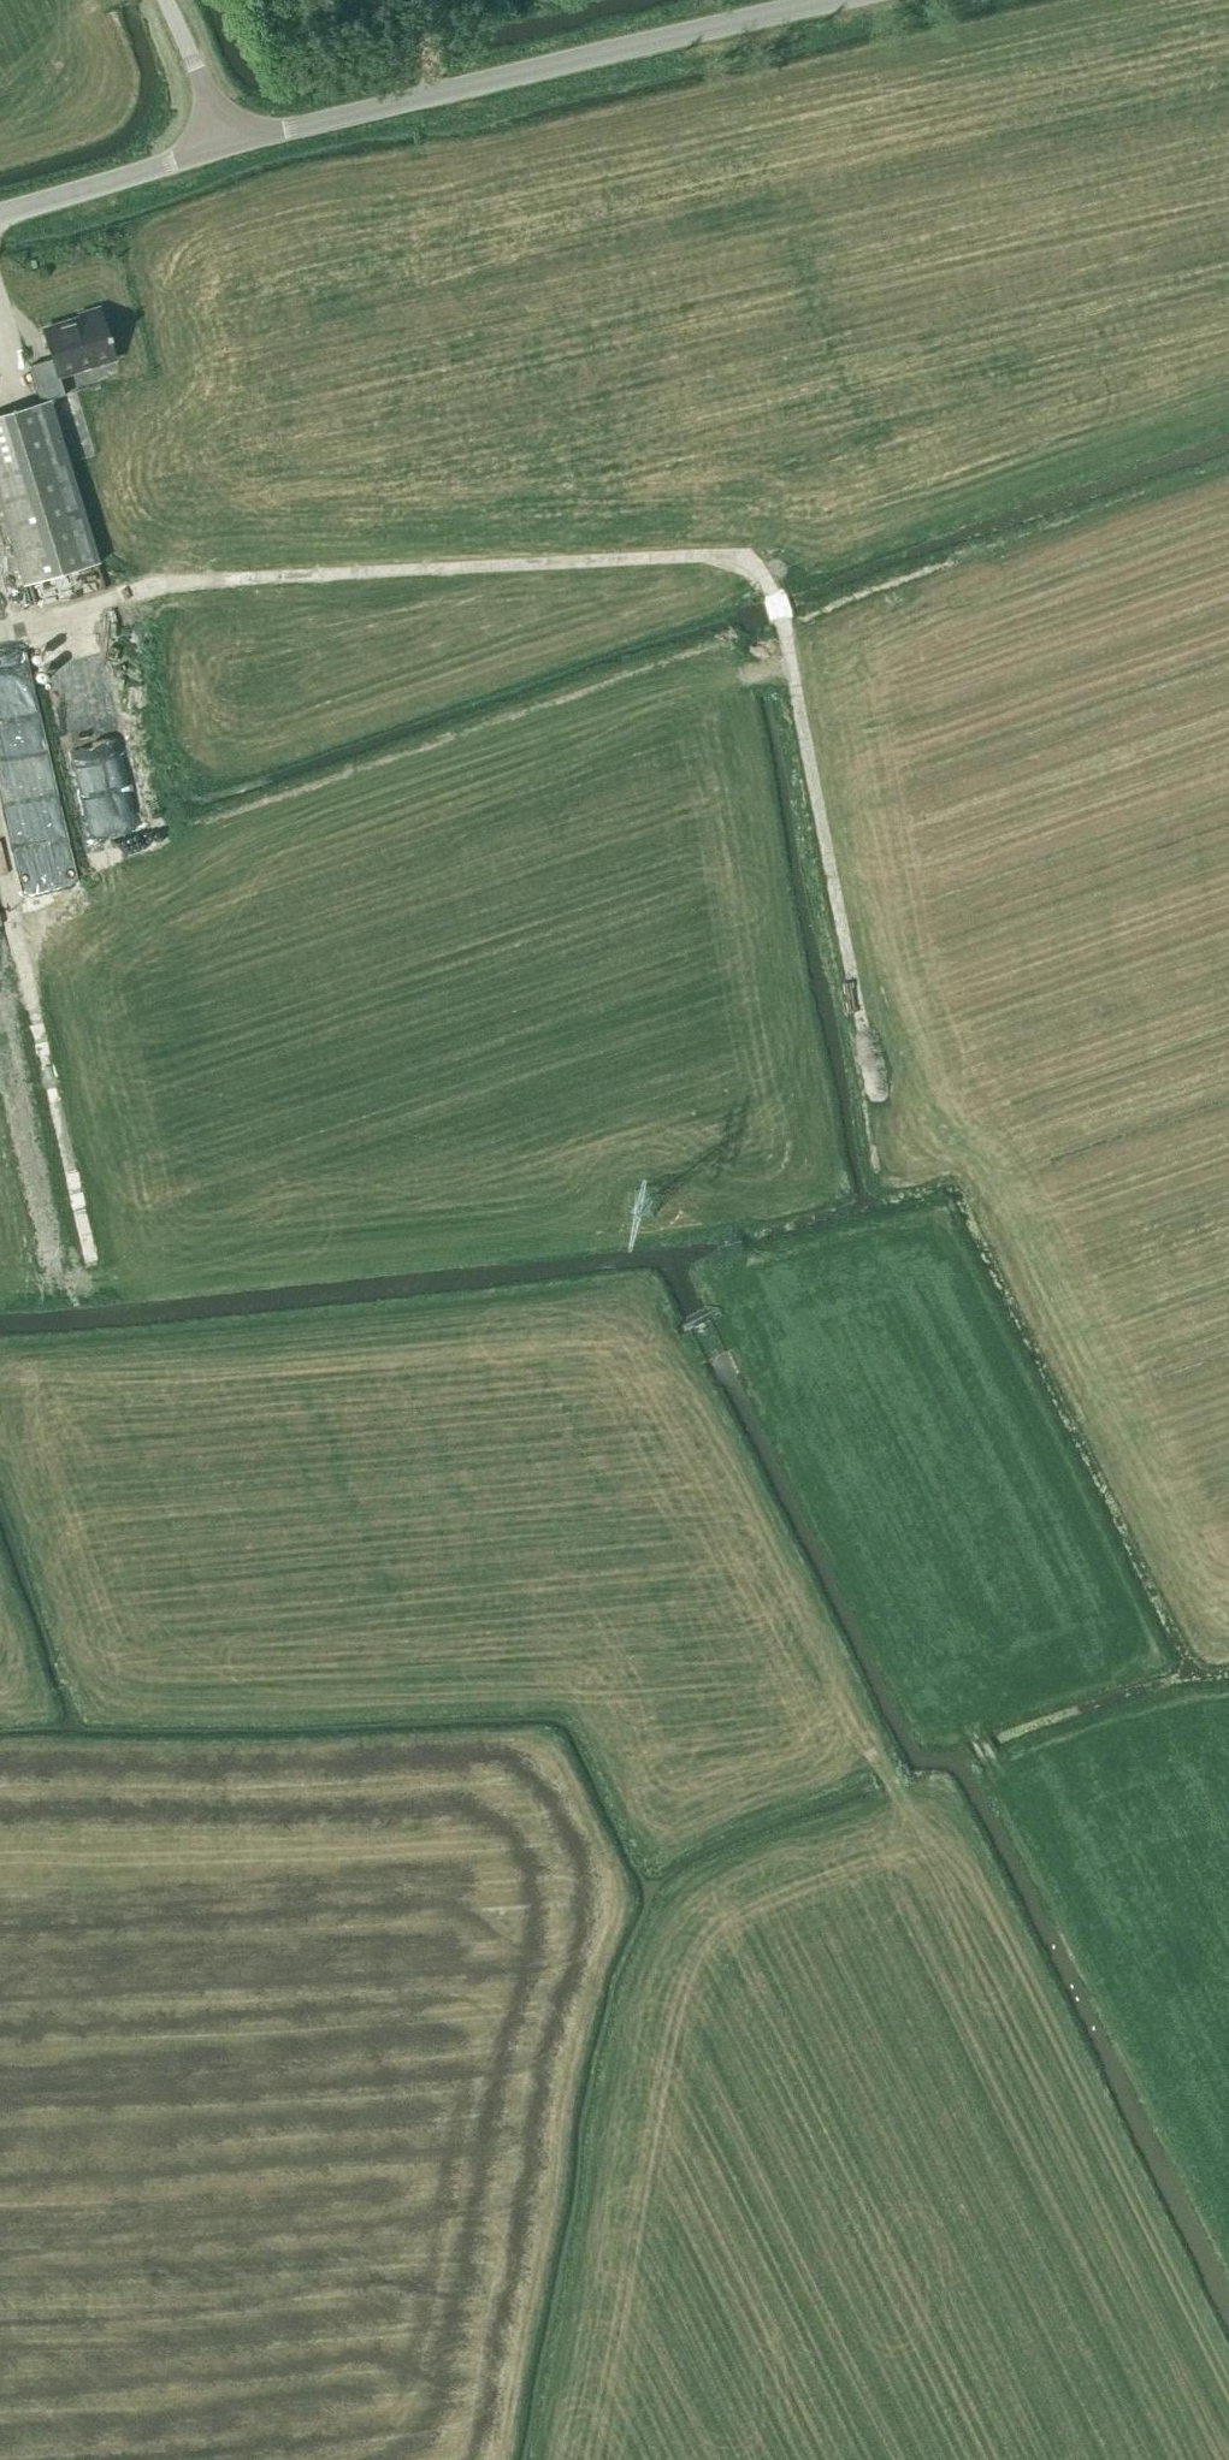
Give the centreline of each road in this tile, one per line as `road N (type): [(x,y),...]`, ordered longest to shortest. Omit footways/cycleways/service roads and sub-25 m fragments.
road 1 (tertiary): [(225,148),(865,0)]
road 2 (tertiary): [(0,214),(225,148)]
road 3 (unclassified): [(225,148),(165,0)]

